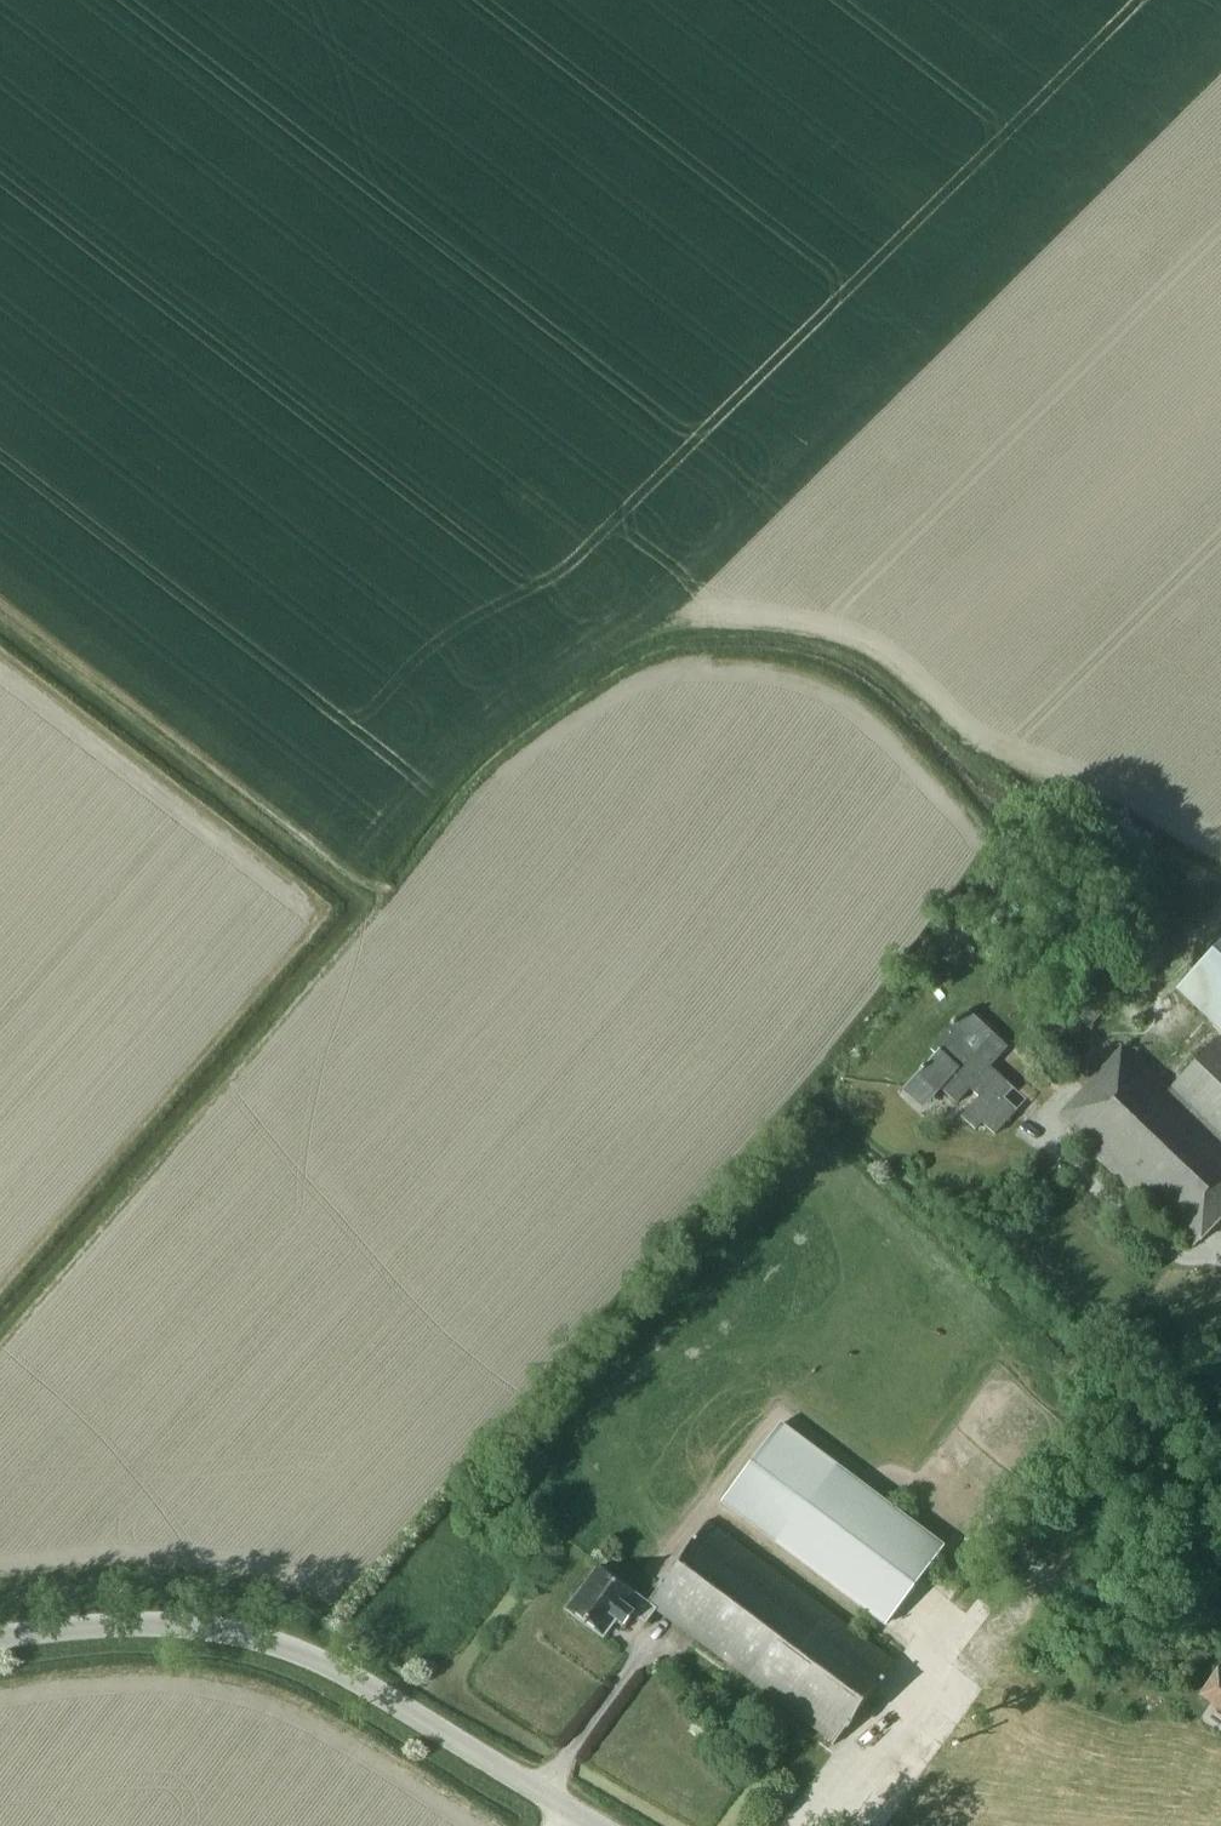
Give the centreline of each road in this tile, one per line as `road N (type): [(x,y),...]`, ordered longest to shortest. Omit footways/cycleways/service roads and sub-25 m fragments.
road 1 (tertiary): [(598,1825),(366,1679),(239,1634),(83,1631),(0,1640)]

